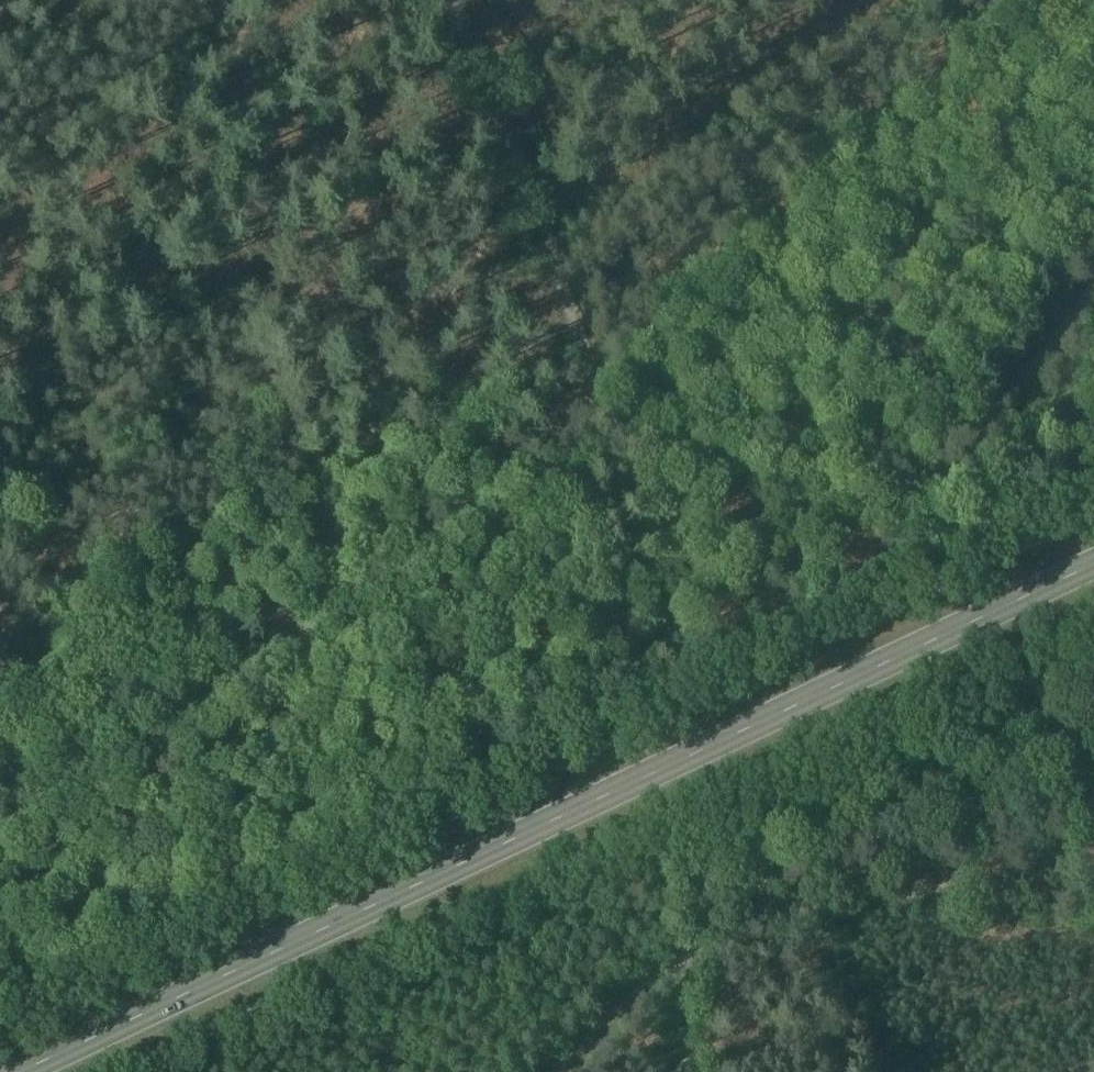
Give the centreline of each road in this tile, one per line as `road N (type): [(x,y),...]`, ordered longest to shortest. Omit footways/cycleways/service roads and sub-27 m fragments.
road 1 (secondary): [(15,1071),(1093,563)]
road 2 (track): [(586,395),(552,415),(393,570),(160,730),(0,773)]
road 3 (track): [(586,395),(779,487),(859,508),(905,508),(950,474),(1093,296)]
road 4 (track): [(449,0),(584,343),(586,395)]
road 5 (track): [(675,1071),(681,950)]

